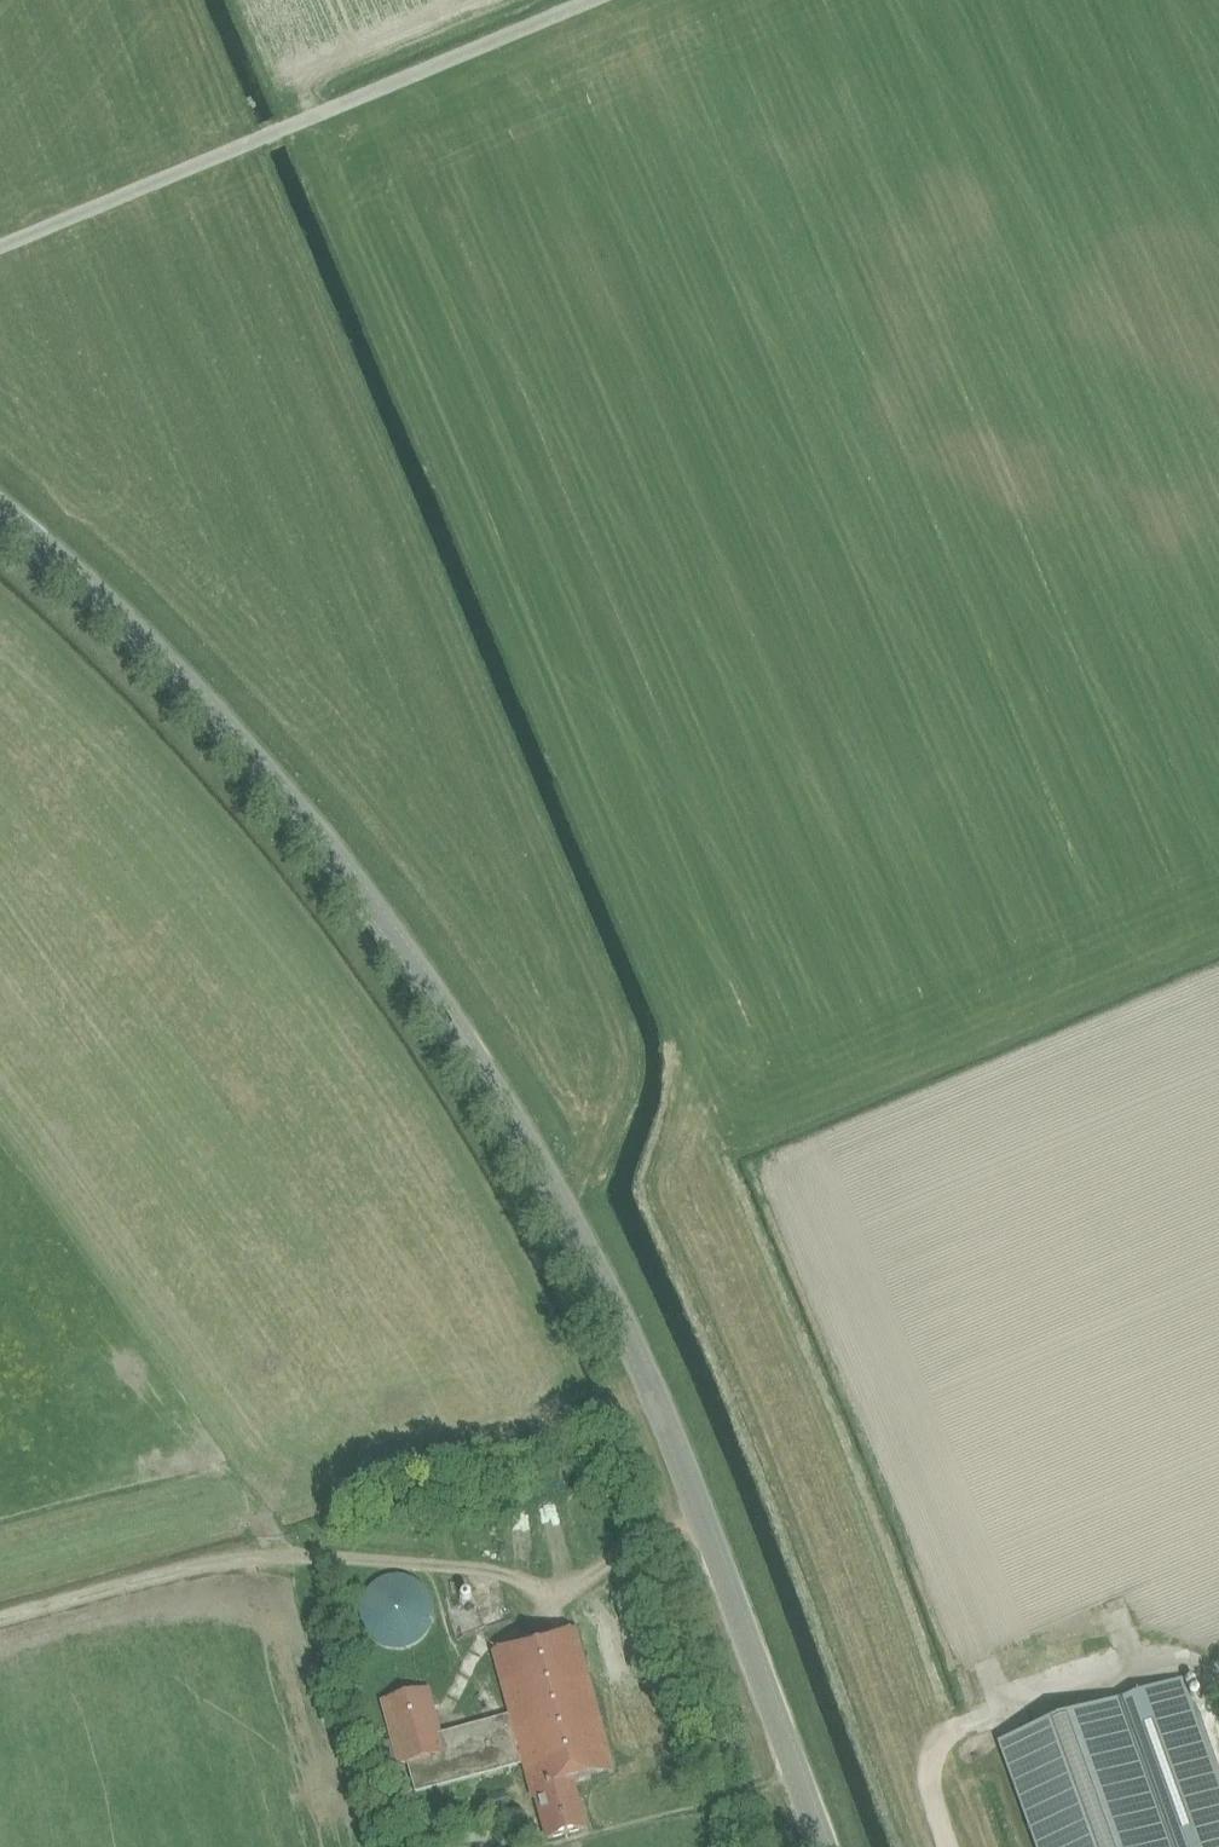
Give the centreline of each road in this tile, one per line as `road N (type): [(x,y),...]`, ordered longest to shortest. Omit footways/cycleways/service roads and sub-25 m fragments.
road 1 (secondary): [(823,1846),(641,1367),(471,1054),(333,858),(234,738),(117,616),(0,512)]

